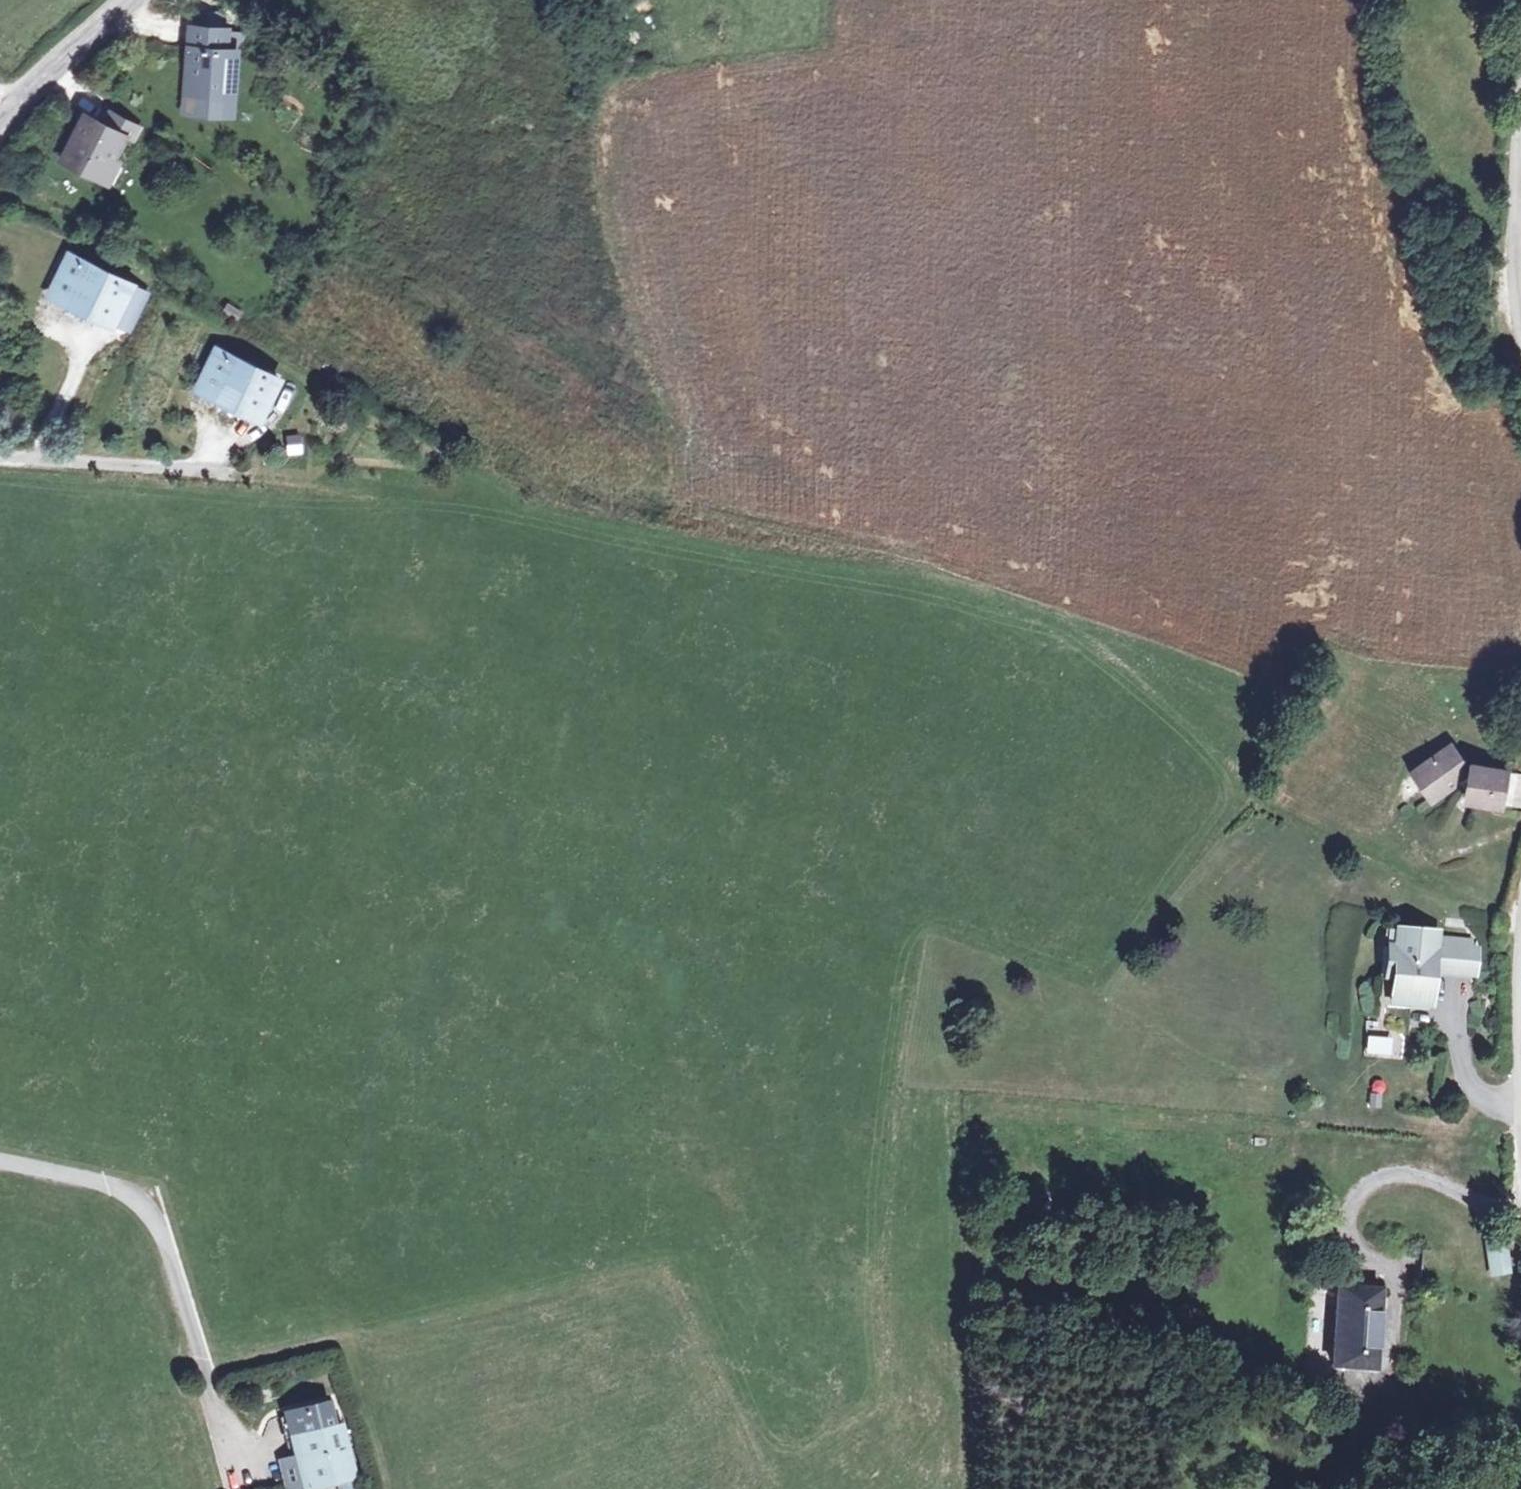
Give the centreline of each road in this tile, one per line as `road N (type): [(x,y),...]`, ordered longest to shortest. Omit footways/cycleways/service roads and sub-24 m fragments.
road 1 (unclassified): [(1520,322),(1514,253),(1520,123)]
road 2 (tertiary): [(117,0),(0,125)]

